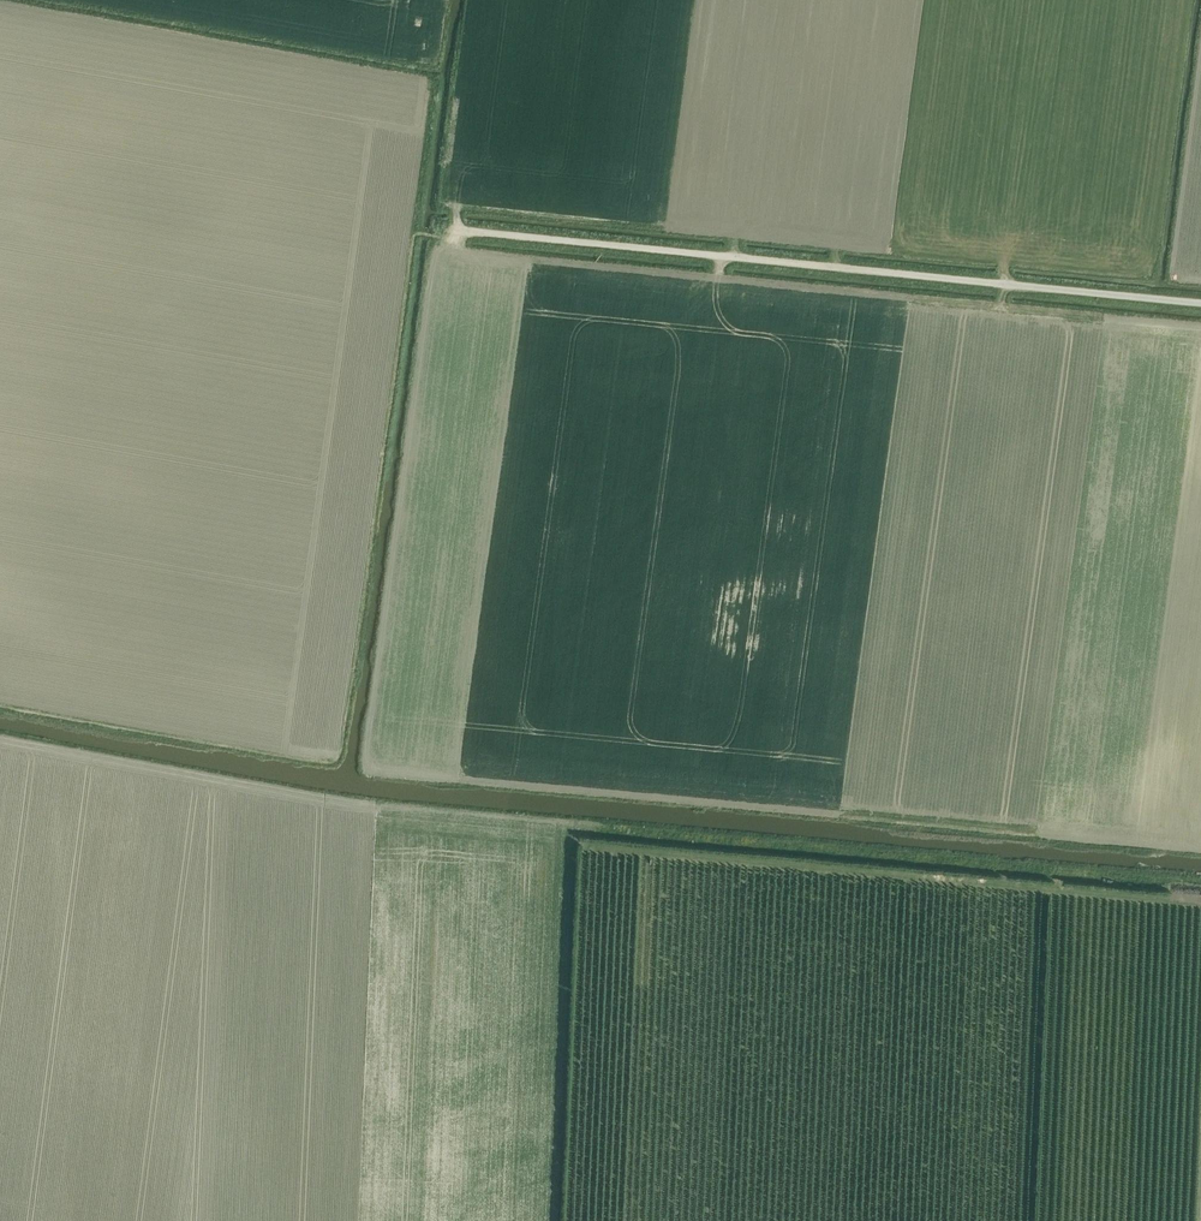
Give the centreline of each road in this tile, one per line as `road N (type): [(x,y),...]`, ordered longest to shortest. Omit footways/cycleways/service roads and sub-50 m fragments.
road 1 (track): [(0,704),(322,763),(340,755),(415,218),(466,224)]
road 2 (unclassified): [(466,224),(1200,299)]

